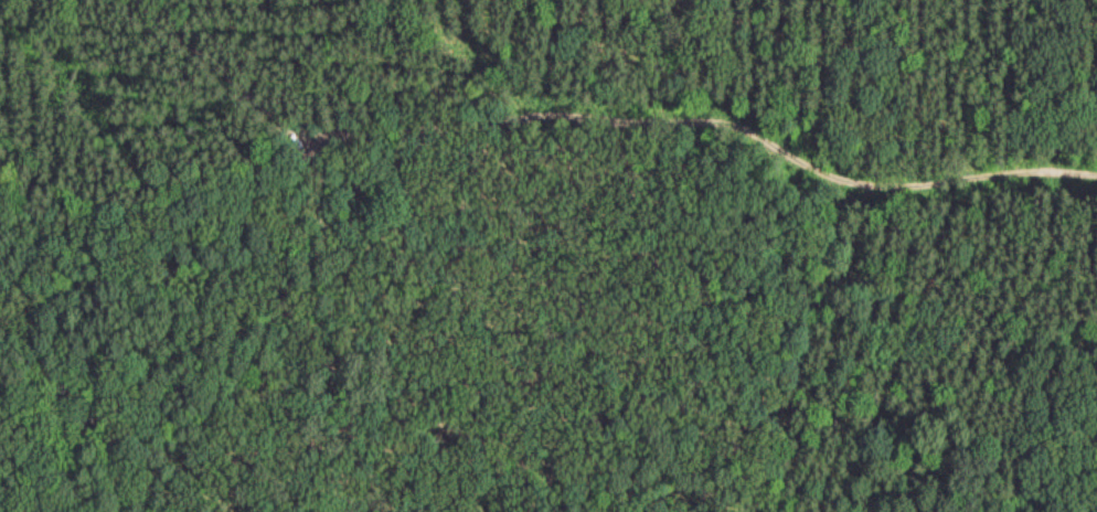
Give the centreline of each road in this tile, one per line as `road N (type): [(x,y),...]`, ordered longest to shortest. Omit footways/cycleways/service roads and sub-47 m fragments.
road 1 (track): [(1096,258),(1032,234),(855,221),(583,109),(322,97)]
road 2 (track): [(812,511),(706,417),(413,299),(329,207),(322,97)]
road 3 (track): [(322,97),(158,0)]

